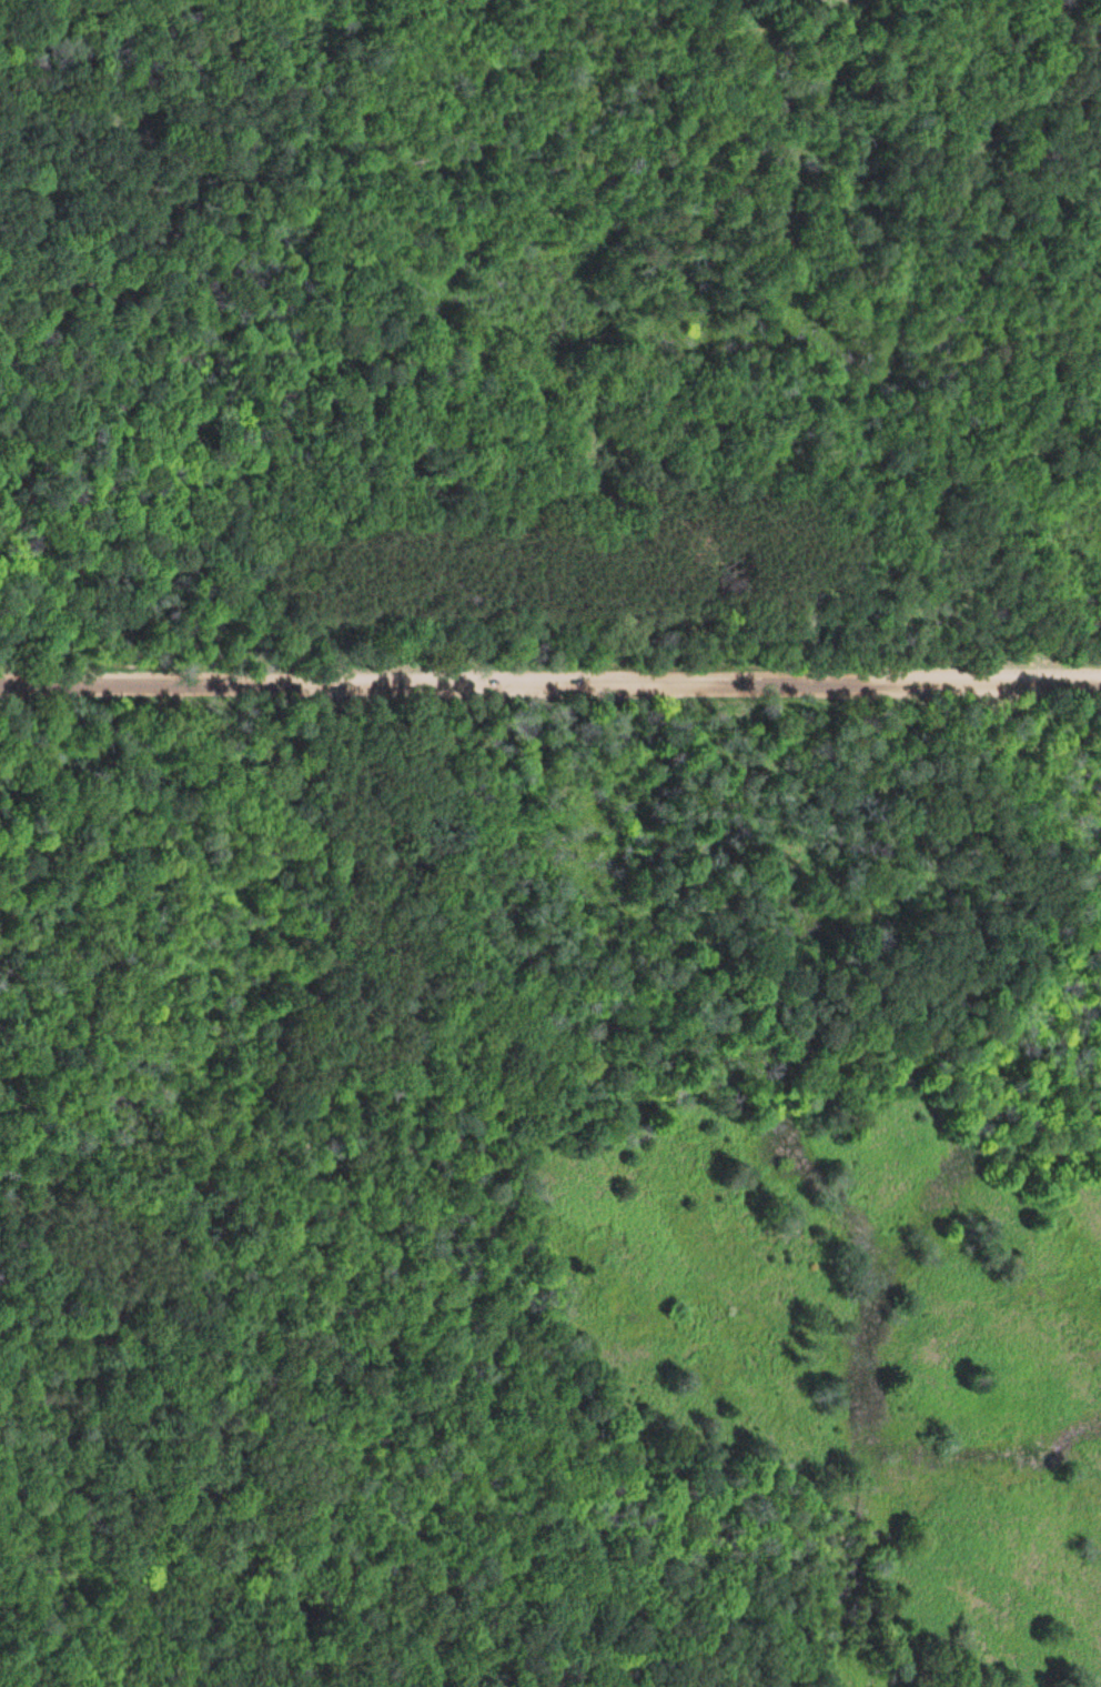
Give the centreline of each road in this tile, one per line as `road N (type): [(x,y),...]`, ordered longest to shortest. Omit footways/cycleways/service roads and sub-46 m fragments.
road 1 (residential): [(1100,687),(0,686)]
road 2 (track): [(236,1686),(0,1496)]

